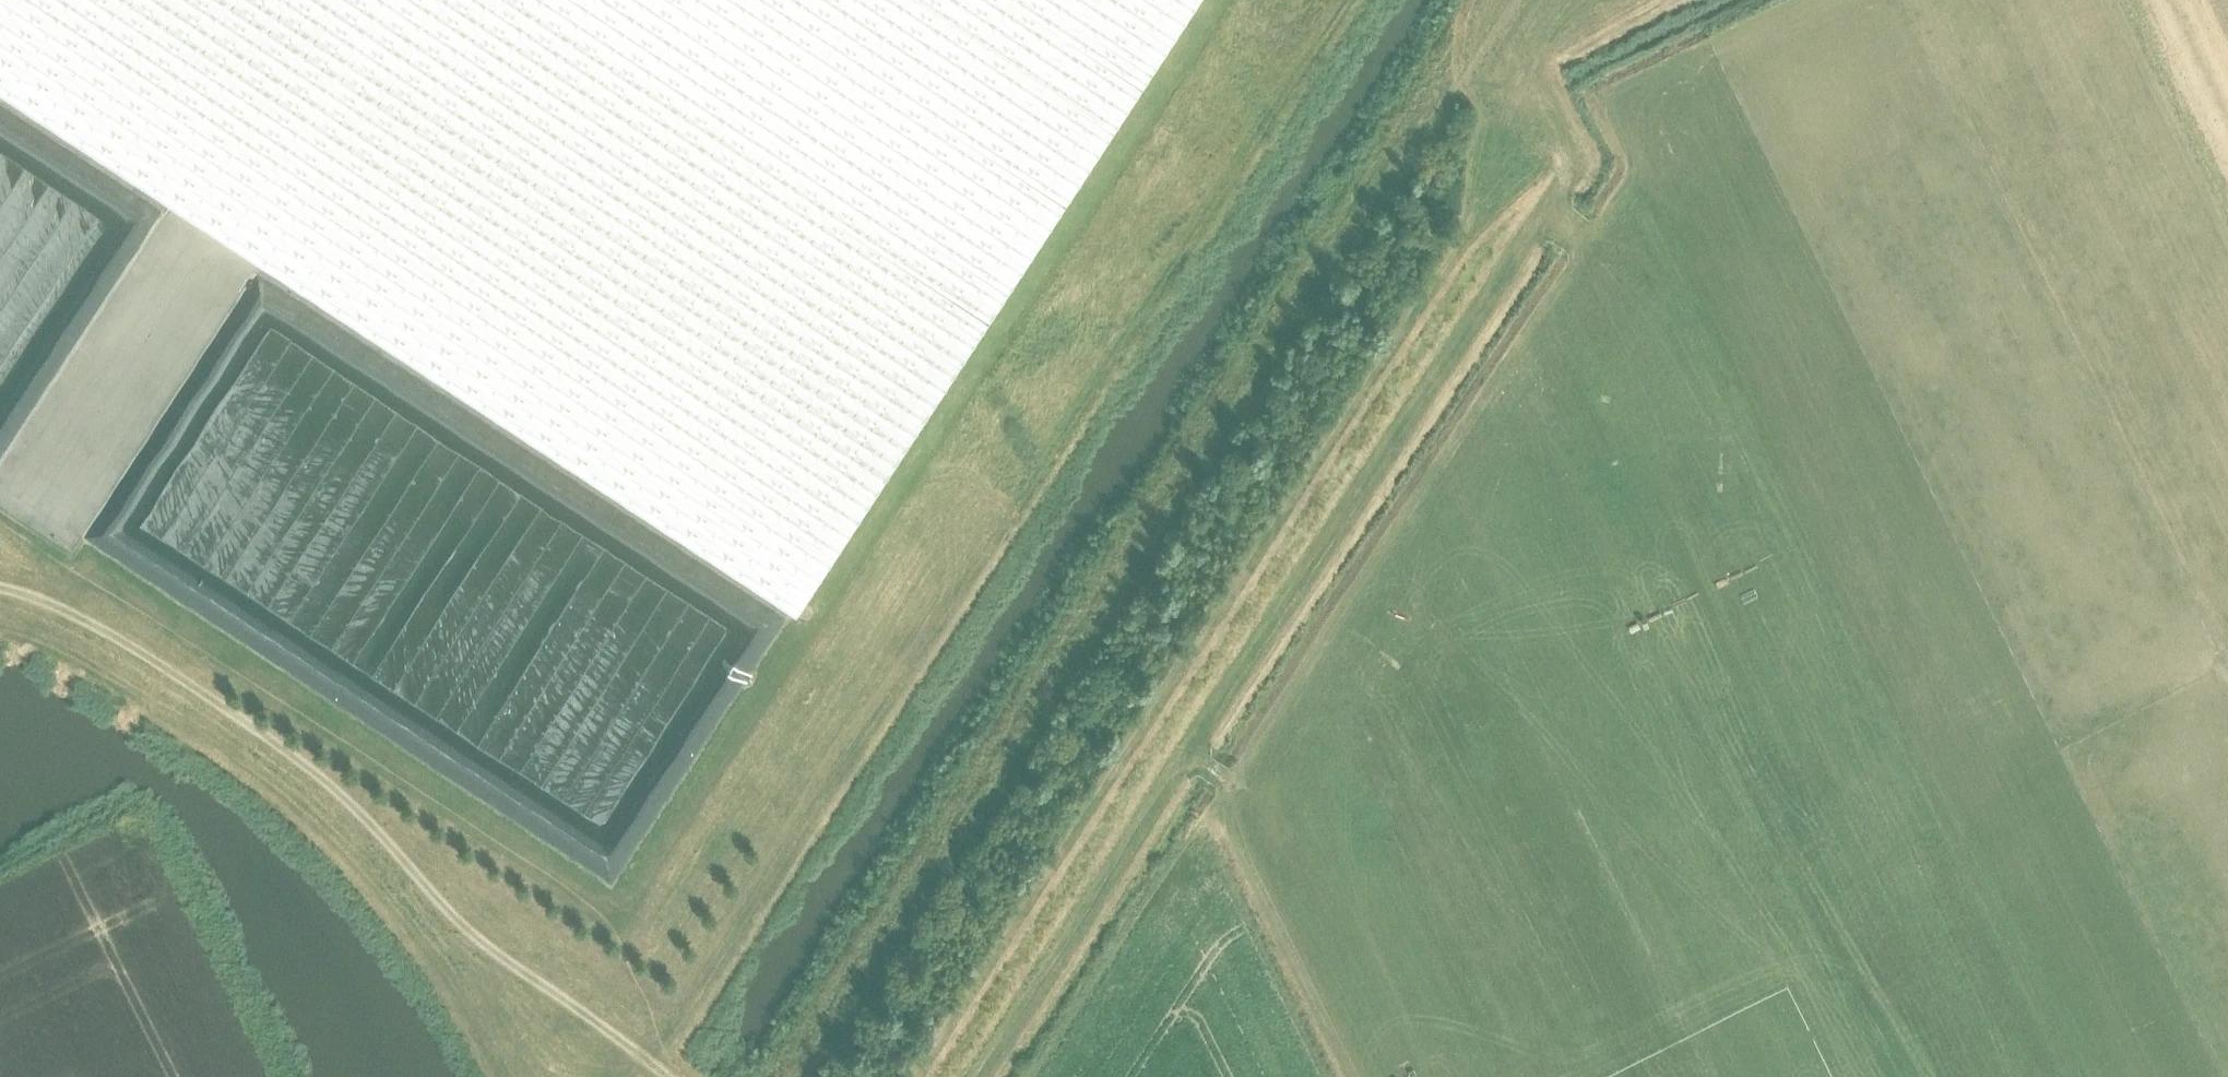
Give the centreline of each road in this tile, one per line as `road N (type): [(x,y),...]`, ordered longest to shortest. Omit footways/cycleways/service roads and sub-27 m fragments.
road 1 (track): [(802,1076),(1495,0)]
road 2 (track): [(0,590),(106,626),(244,713),(343,792),(472,937),(584,1005),(666,1076)]

